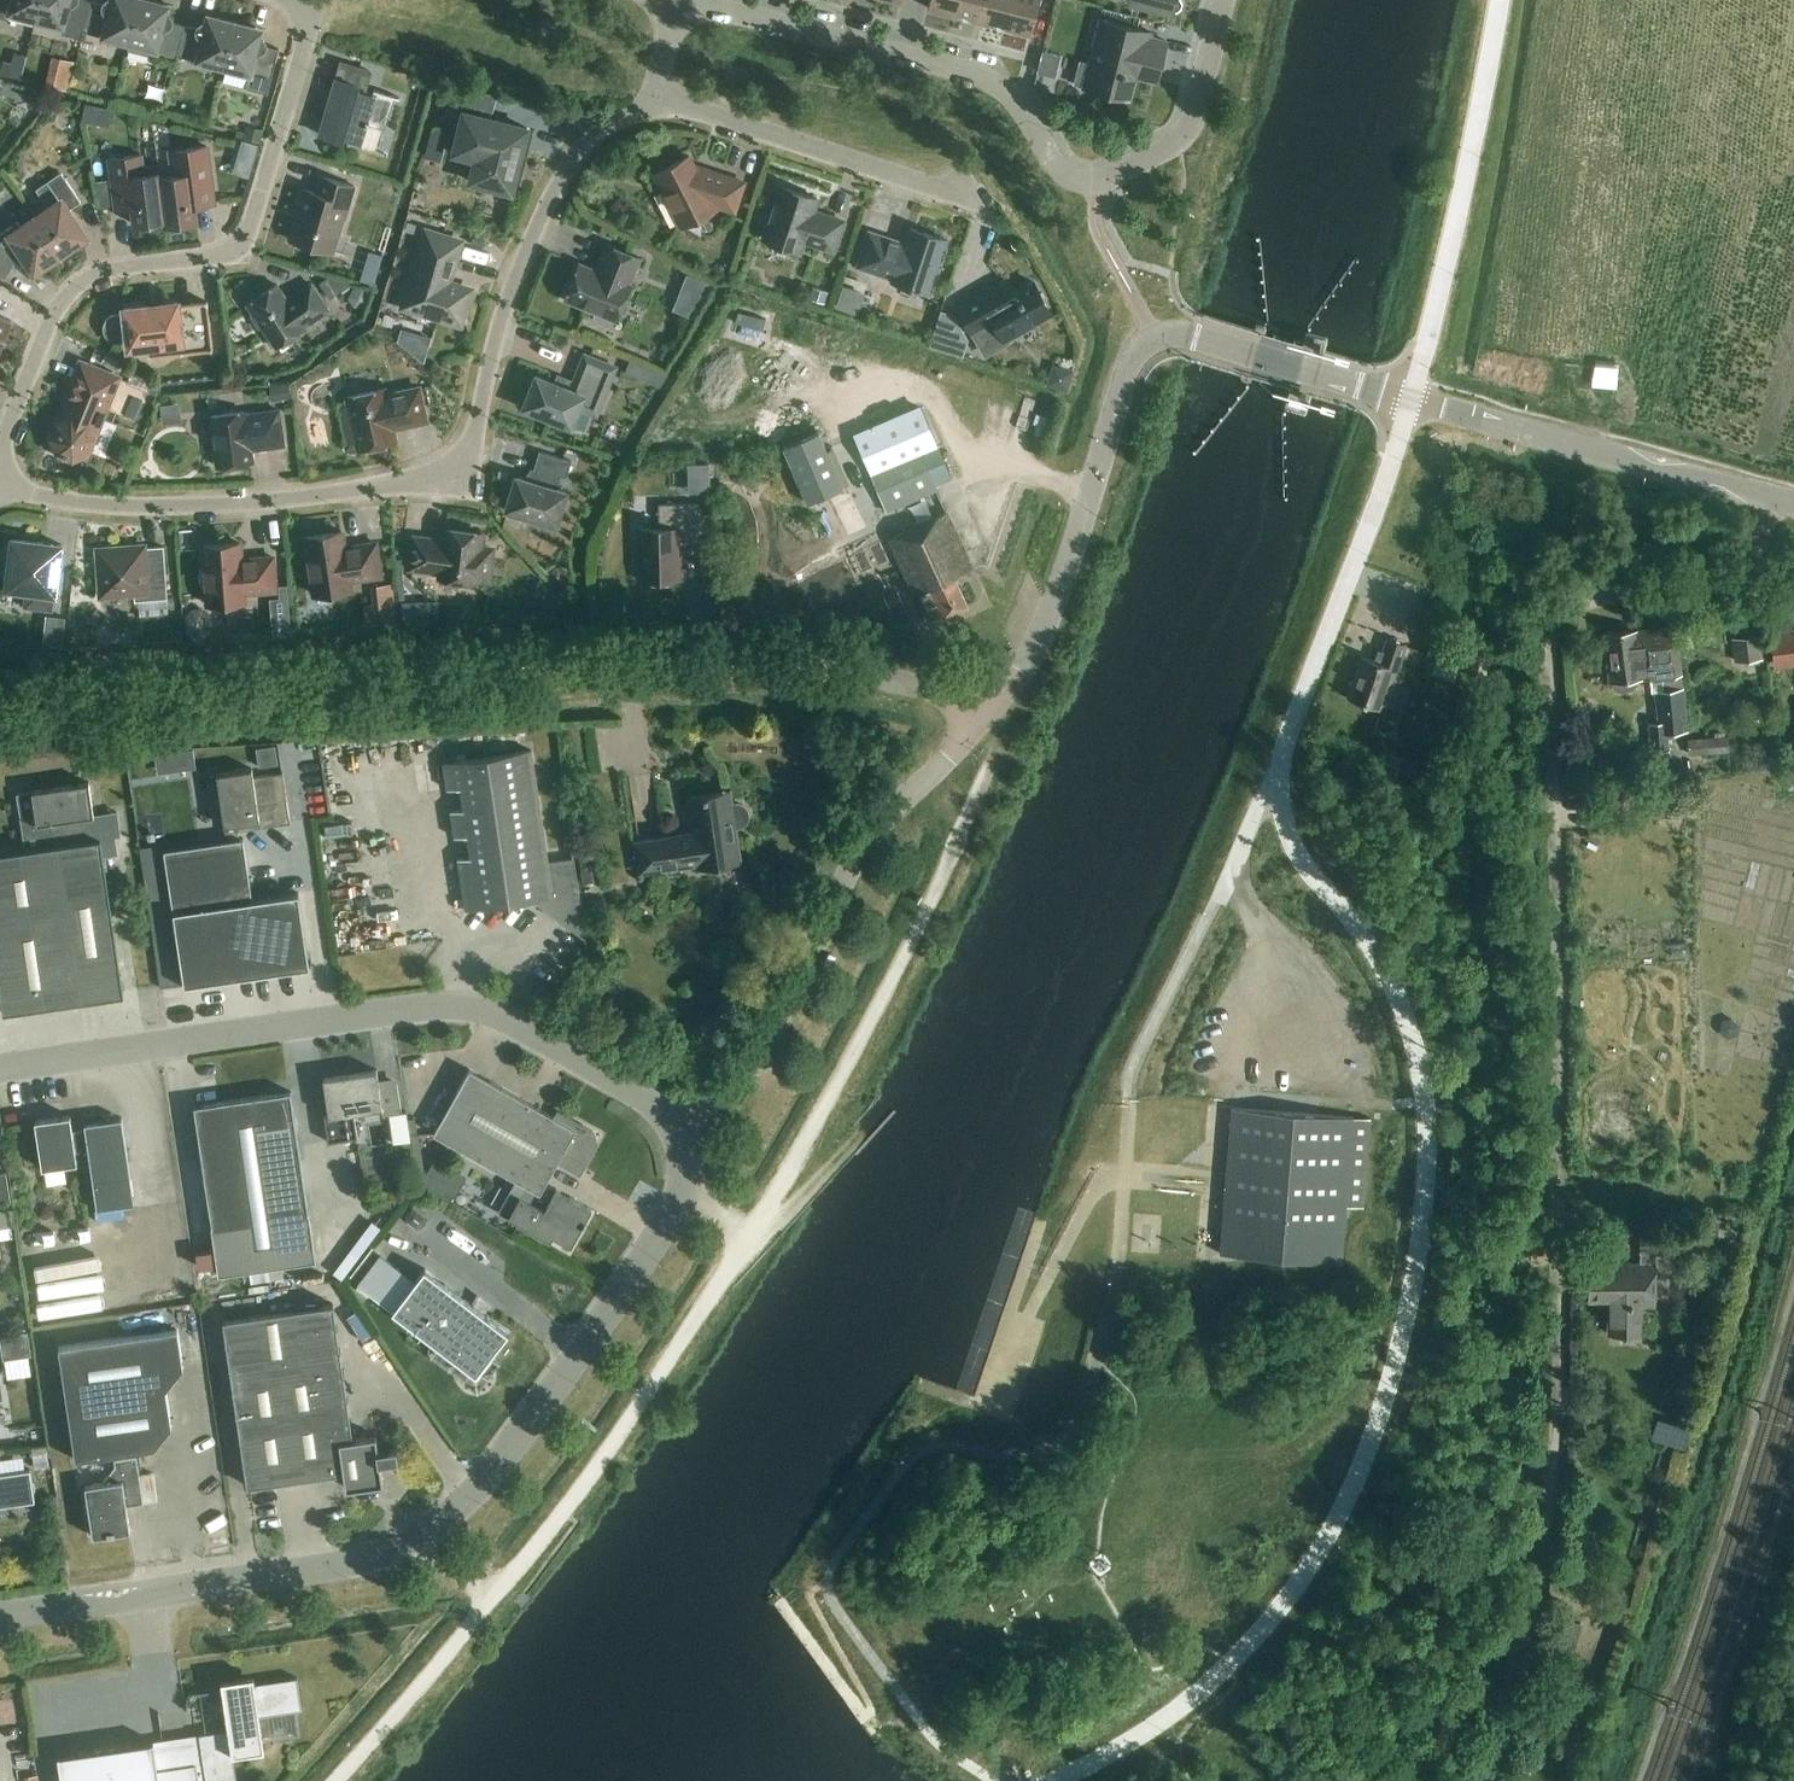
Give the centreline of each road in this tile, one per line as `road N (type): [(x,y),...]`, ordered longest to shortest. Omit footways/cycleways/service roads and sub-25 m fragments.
road 1 (track): [(336,1780),(556,1516),(680,1346),(889,982),(993,765),(1006,728),(994,708)]
road 2 (track): [(1565,615),(1554,630),(1560,1426),(1522,1656),(1489,1780)]
road 3 (tertiary): [(0,1617),(127,1606),(181,1585),(348,1565),(448,1518),(526,1430),(672,1216),(685,1176),(675,1125)]
road 4 (residential): [(0,488),(148,506),(278,499),(438,475),(471,458),(505,310),(558,185),(596,136),(658,99)]
road 5 (residential): [(682,0),(989,80),(1082,182),(1115,176),(1182,142),(1198,120),(1224,0)]
road 6 (residential): [(675,1125),(505,1019),(465,1010),(431,1008),(0,1071)]
road 7 (tertiary): [(981,721),(1044,634),(1126,372),(1145,346),(1179,334),(1412,401)]
road 8 (residential): [(0,451),(54,308),(75,286),(103,268),(230,252),(246,240),(308,36),(308,20),(288,0)]
road 9 (tertiary): [(675,1125),(754,1069),(858,855),(981,721)]
road 10 (unclassified): [(1412,401),(1280,779),(1258,807),(1231,875)]
road 11 (residential): [(561,666),(782,664),(940,694),(981,721)]
road 12 (tertiary): [(1412,401),(1766,500)]
road 13 (residential): [(658,99),(978,203)]
road 14 (unclassified): [(1766,500),(1755,560),(1740,575),(1581,602),(1565,615)]

